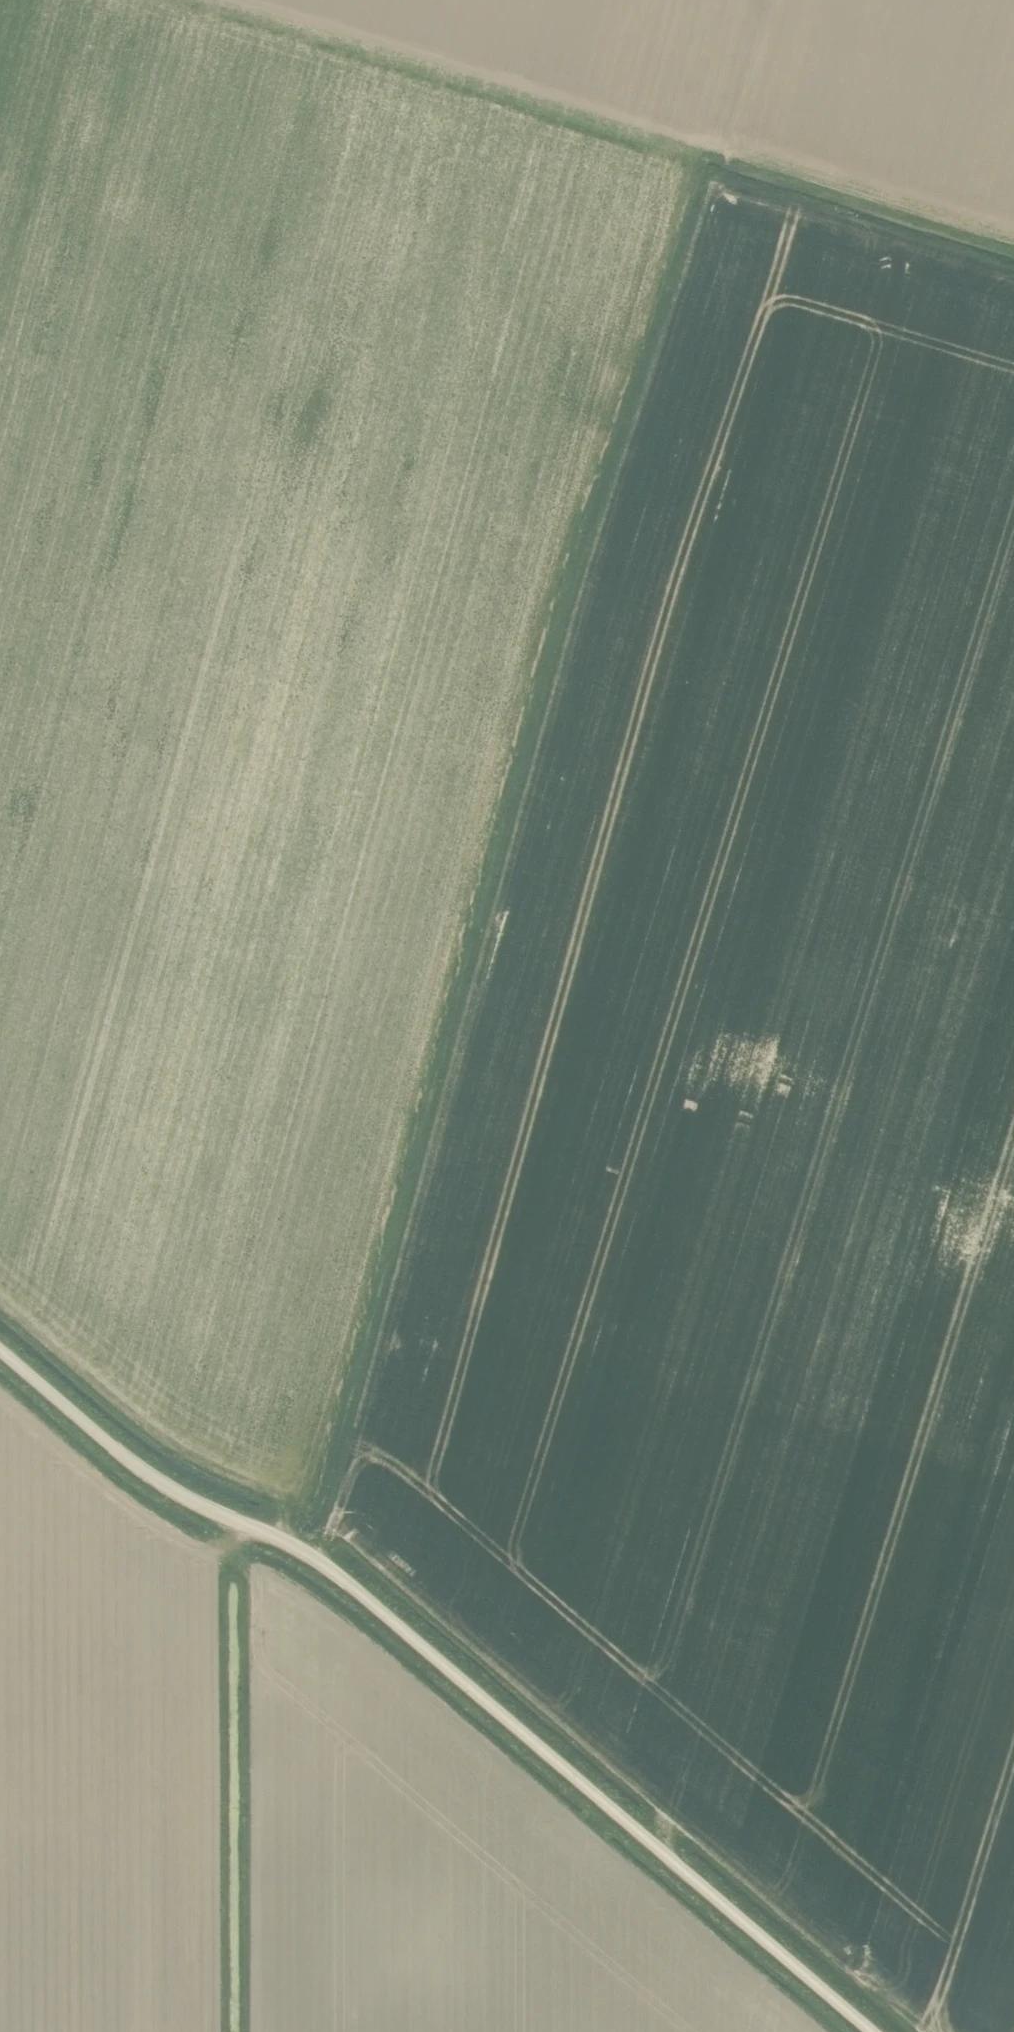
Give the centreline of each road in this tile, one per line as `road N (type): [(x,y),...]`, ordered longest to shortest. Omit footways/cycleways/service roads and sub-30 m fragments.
road 1 (unclassified): [(873,2031),(335,1575),(157,1485),(0,1356)]

